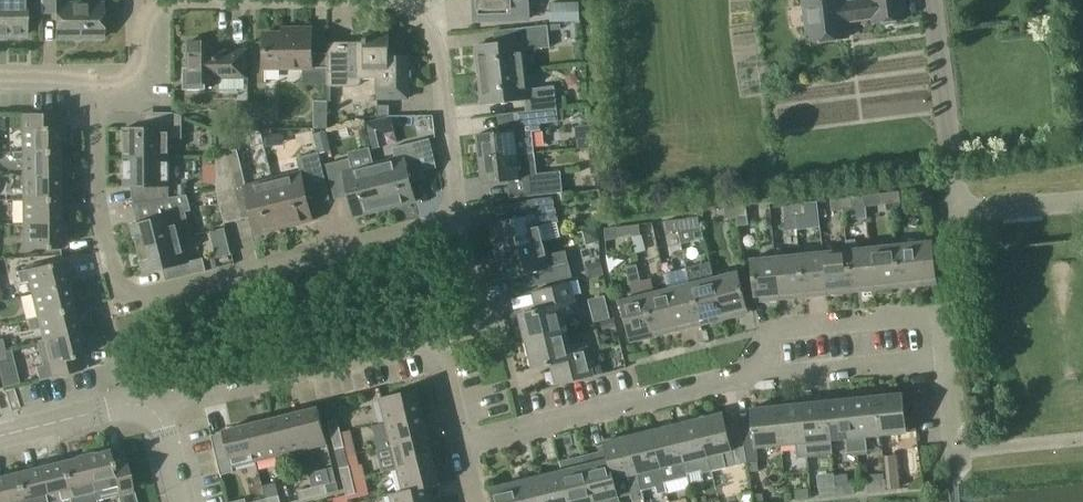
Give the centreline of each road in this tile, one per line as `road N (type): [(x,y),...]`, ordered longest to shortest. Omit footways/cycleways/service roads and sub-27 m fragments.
road 1 (residential): [(95,79),(96,198),(115,281),(125,295),(145,298),(458,221)]
road 2 (residential): [(463,442),(759,373)]
road 3 (residential): [(156,413),(436,341)]
road 4 (residential): [(759,373),(772,330),(944,312),(946,354)]
road 5 (residential): [(458,221),(431,33),(403,8),(374,0)]
road 6 (residential): [(759,373),(946,354)]
road 7 (tertiary): [(156,413),(129,404),(0,436)]
road 8 (residential): [(436,341),(474,323),(458,221)]
road 9 (residential): [(942,213),(1082,200)]
road 10 (residential): [(169,0),(155,5),(148,21),(139,71),(95,79)]

